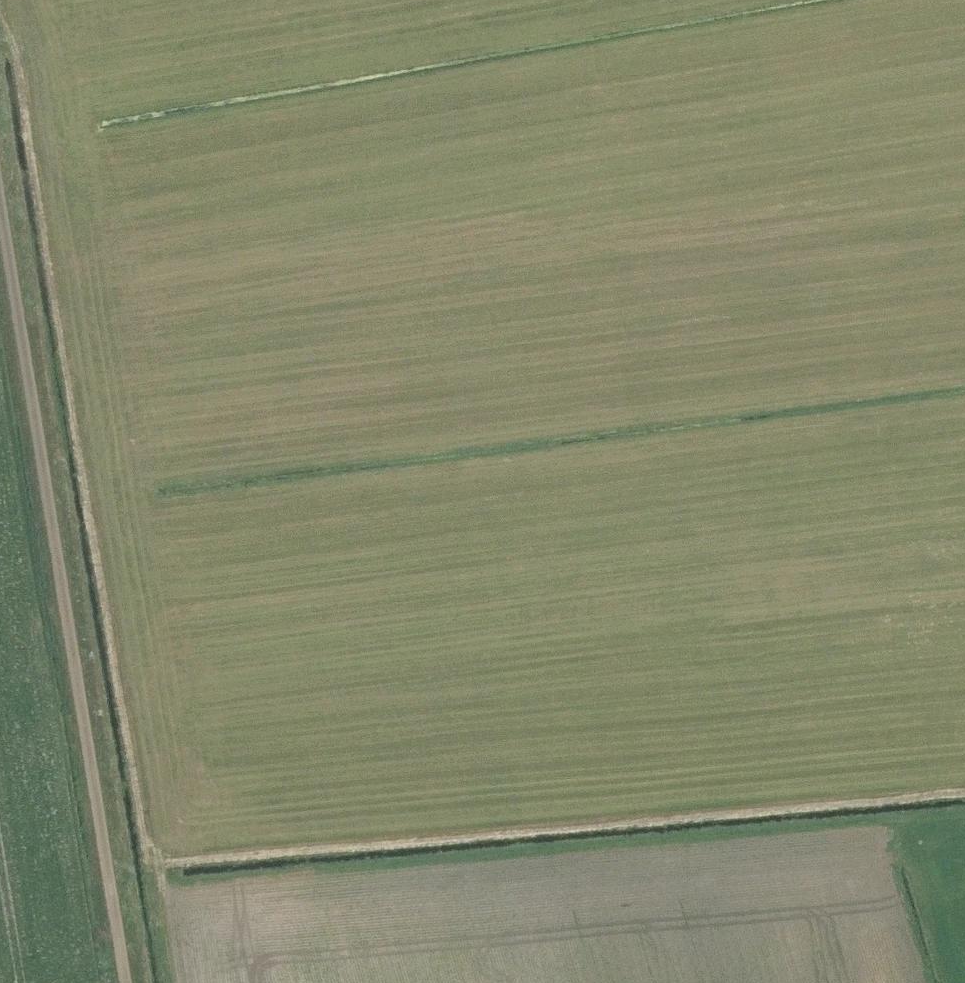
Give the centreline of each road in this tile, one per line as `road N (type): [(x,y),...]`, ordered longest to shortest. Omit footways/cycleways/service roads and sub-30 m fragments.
road 1 (unclassified): [(124,982),(0,203)]

